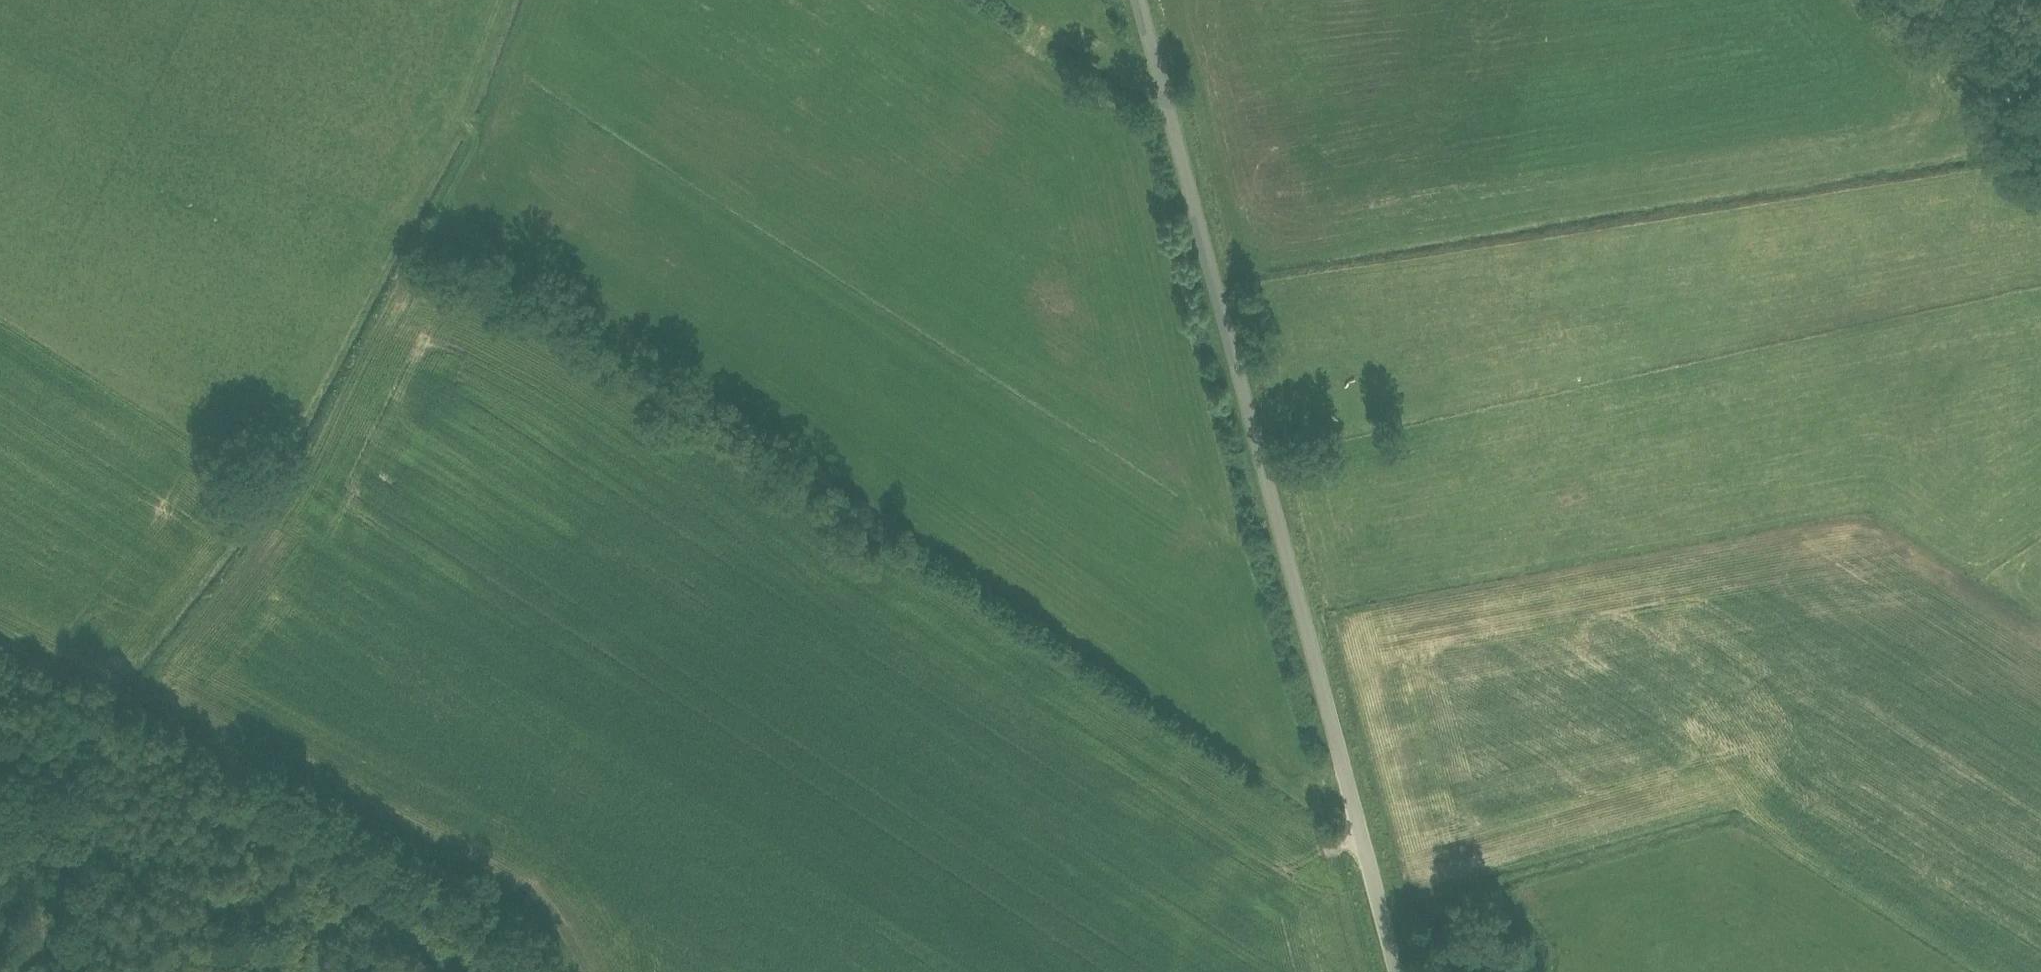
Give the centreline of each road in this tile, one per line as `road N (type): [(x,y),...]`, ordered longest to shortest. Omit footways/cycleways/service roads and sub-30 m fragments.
road 1 (unclassified): [(1398,971),(1138,0)]
road 2 (track): [(1920,0),(2040,131)]

